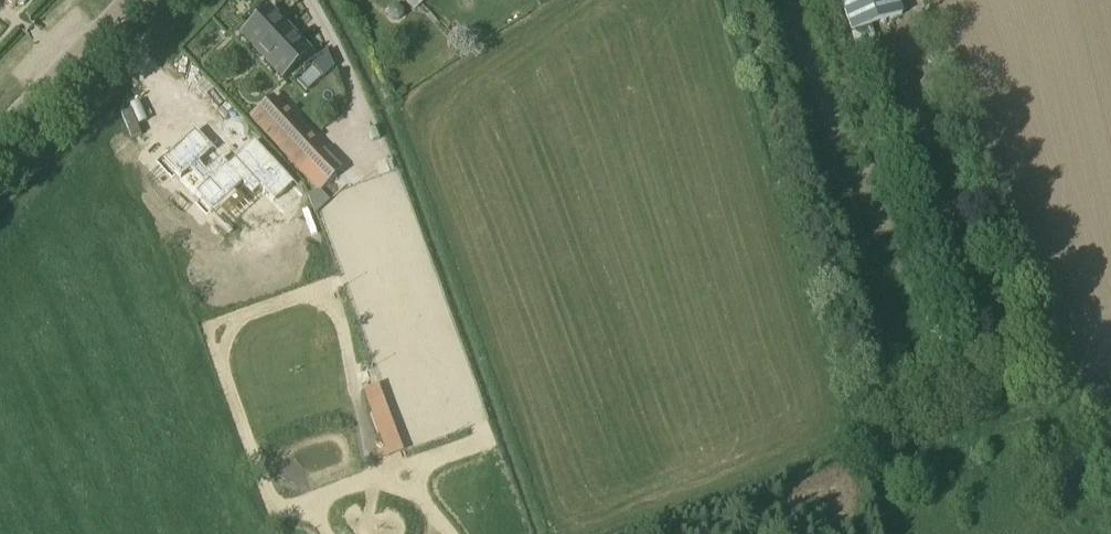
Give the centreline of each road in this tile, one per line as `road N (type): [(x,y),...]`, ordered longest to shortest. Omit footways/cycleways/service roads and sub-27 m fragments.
road 1 (unclassified): [(0,134),(133,0)]

